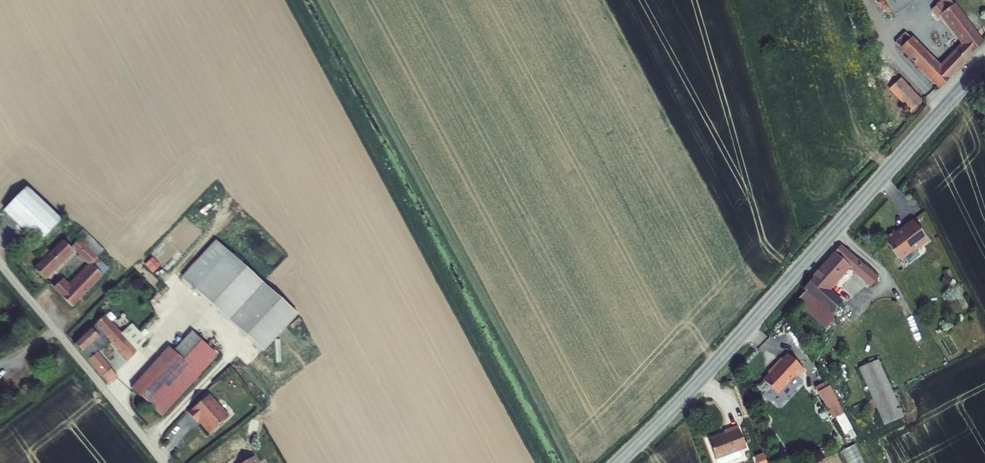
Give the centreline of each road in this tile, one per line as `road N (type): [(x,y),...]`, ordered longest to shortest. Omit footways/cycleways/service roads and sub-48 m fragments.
road 1 (tertiary): [(984,64),(618,462)]
road 2 (unclassified): [(0,266),(162,462)]

